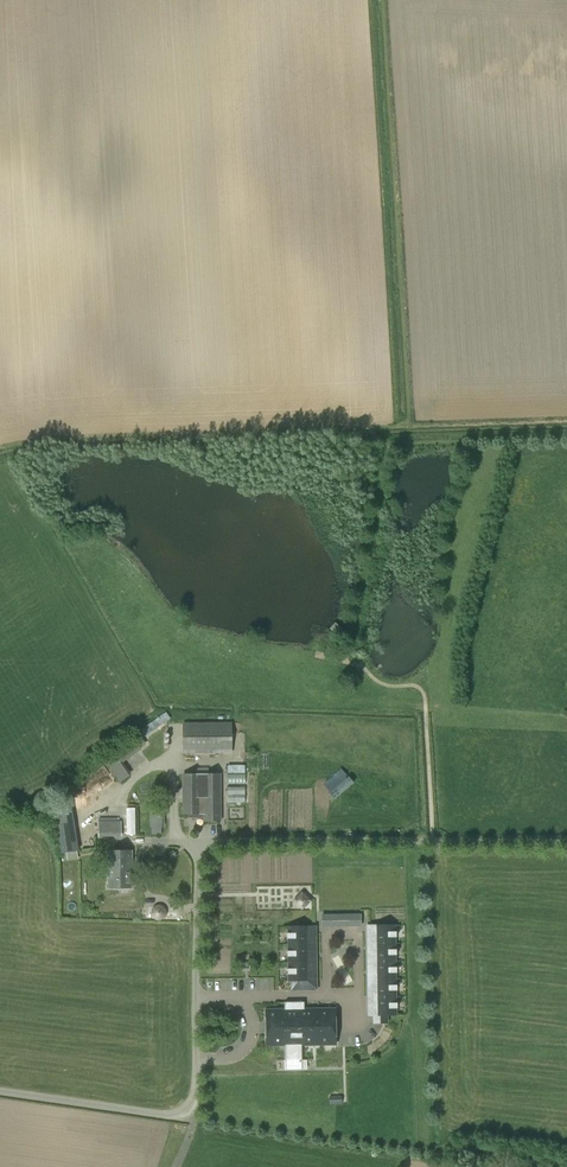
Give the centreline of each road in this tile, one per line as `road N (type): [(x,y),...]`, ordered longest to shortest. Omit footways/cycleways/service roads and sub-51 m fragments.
road 1 (unclassified): [(0,1092),(194,1120),(203,841),(566,840)]

